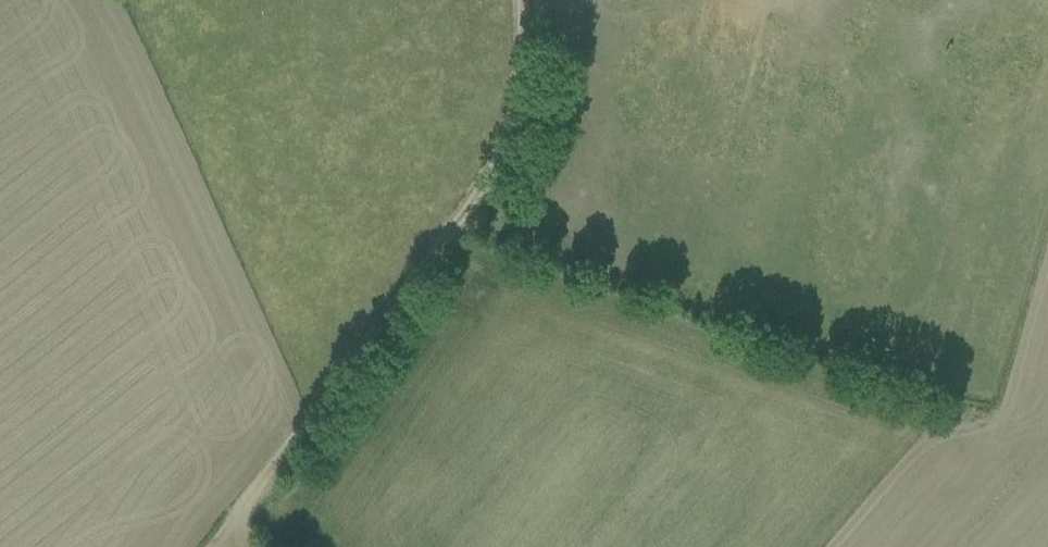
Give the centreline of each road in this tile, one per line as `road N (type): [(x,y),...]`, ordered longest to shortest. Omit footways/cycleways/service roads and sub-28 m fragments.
road 1 (track): [(524,0),(524,77),(503,155),(223,534)]

